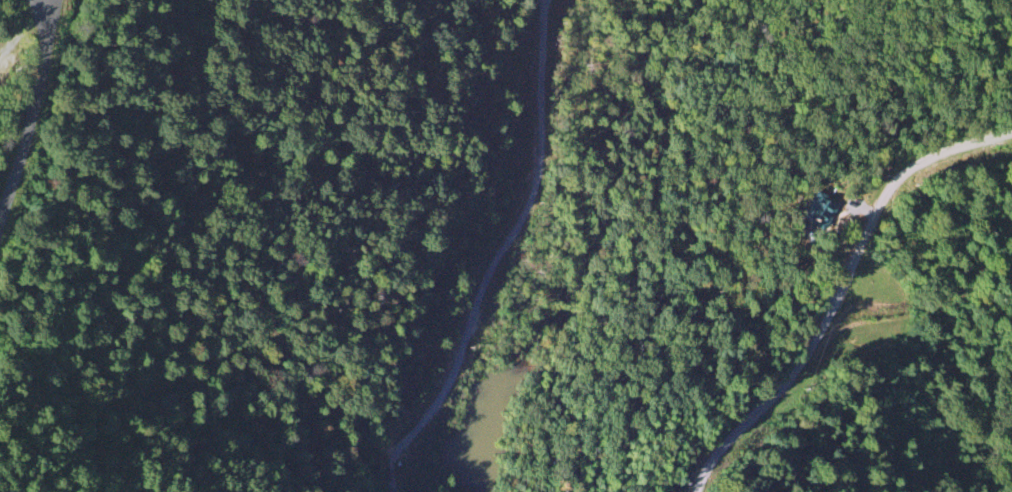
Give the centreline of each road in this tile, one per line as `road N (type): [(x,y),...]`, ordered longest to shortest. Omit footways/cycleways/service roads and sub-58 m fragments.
road 1 (residential): [(398,491),(393,455),(447,389),(481,290),(532,194),(546,0)]
road 2 (residential): [(1011,131),(901,165),(827,317),(691,491)]
road 3 (residential): [(0,217),(37,94),(44,0)]

